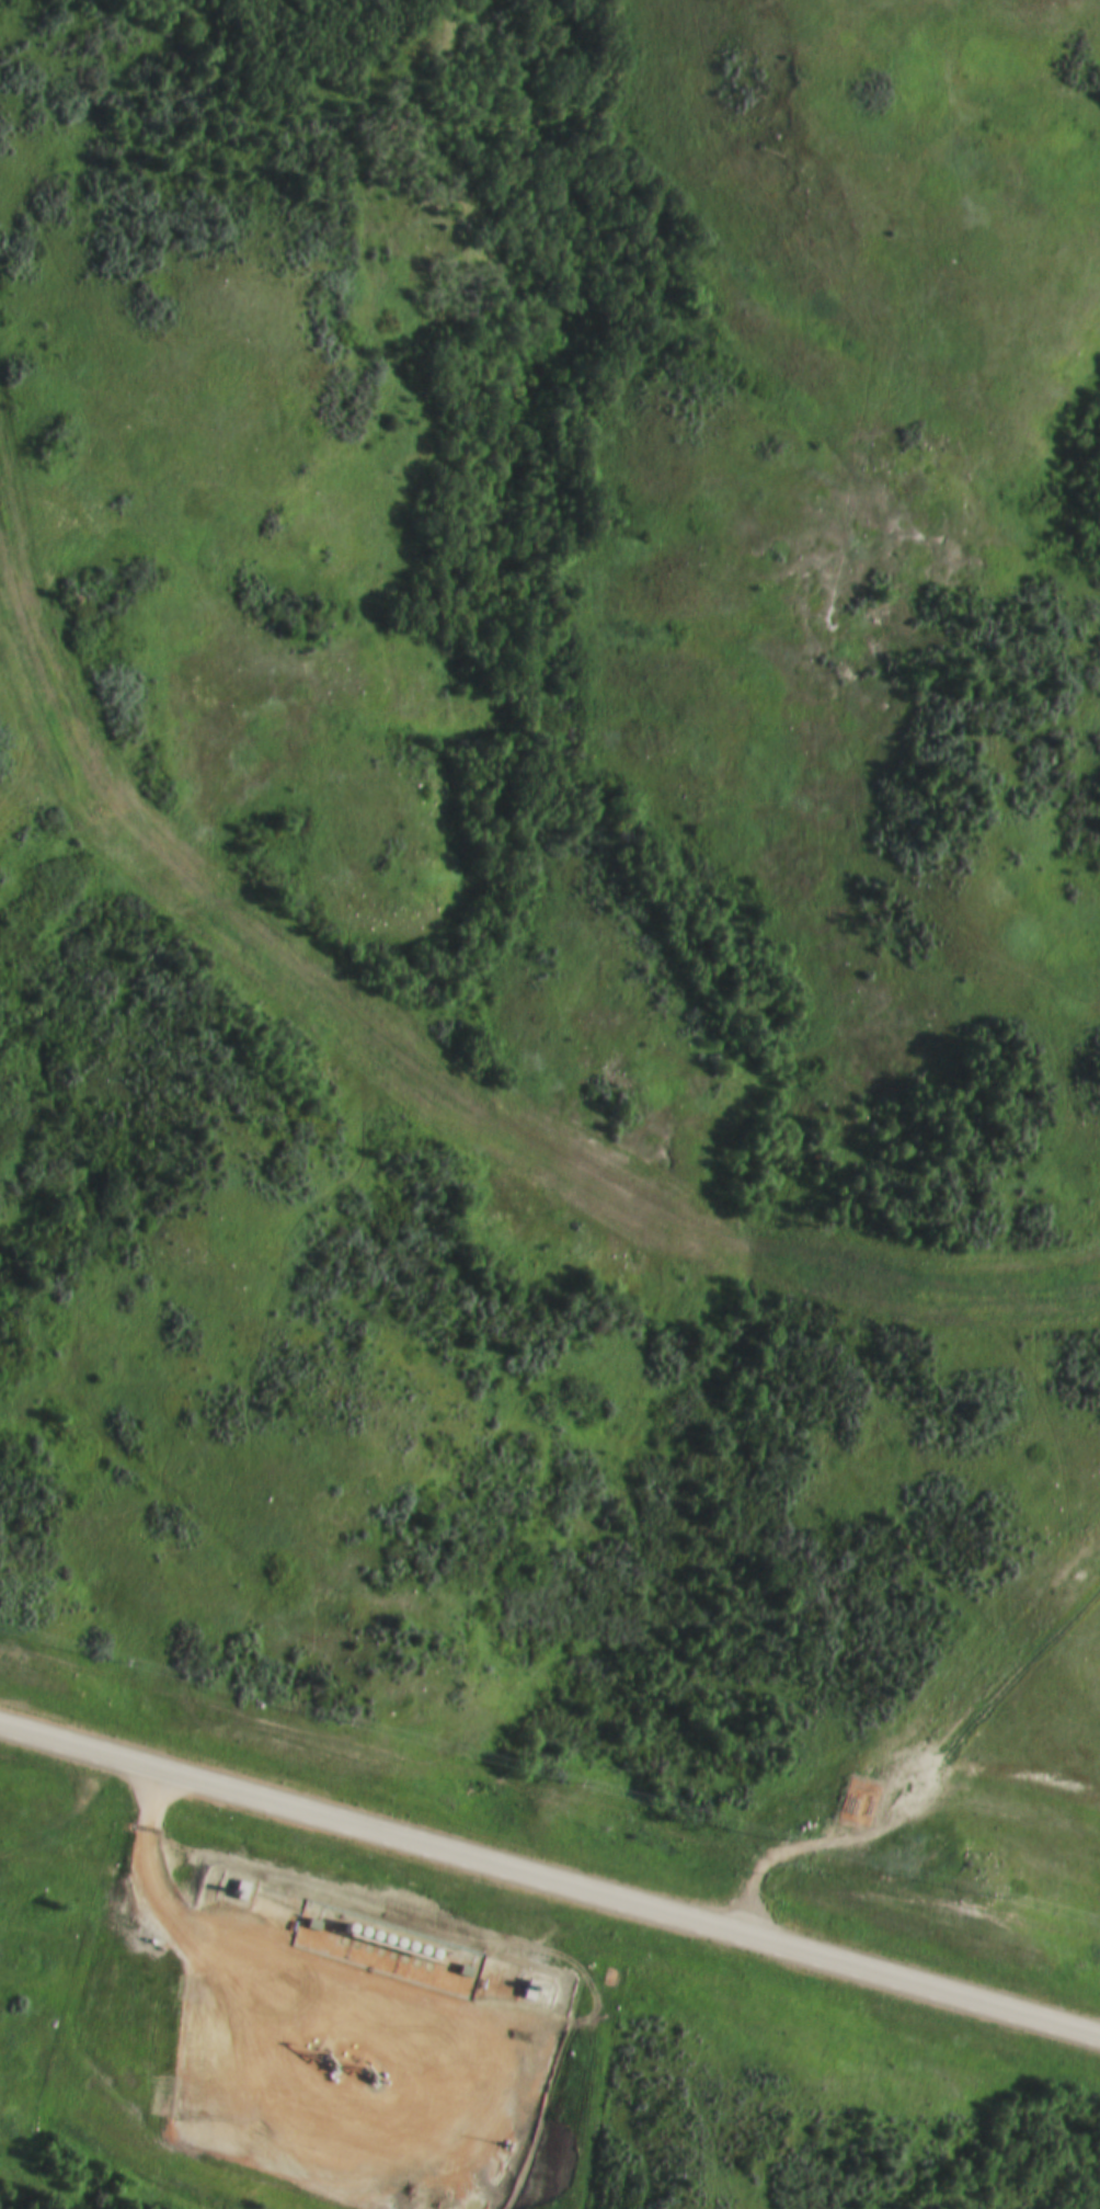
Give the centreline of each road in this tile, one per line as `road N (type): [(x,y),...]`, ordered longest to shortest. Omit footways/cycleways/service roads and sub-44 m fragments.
road 1 (tertiary): [(1099,2034),(275,1812),(0,1722)]

